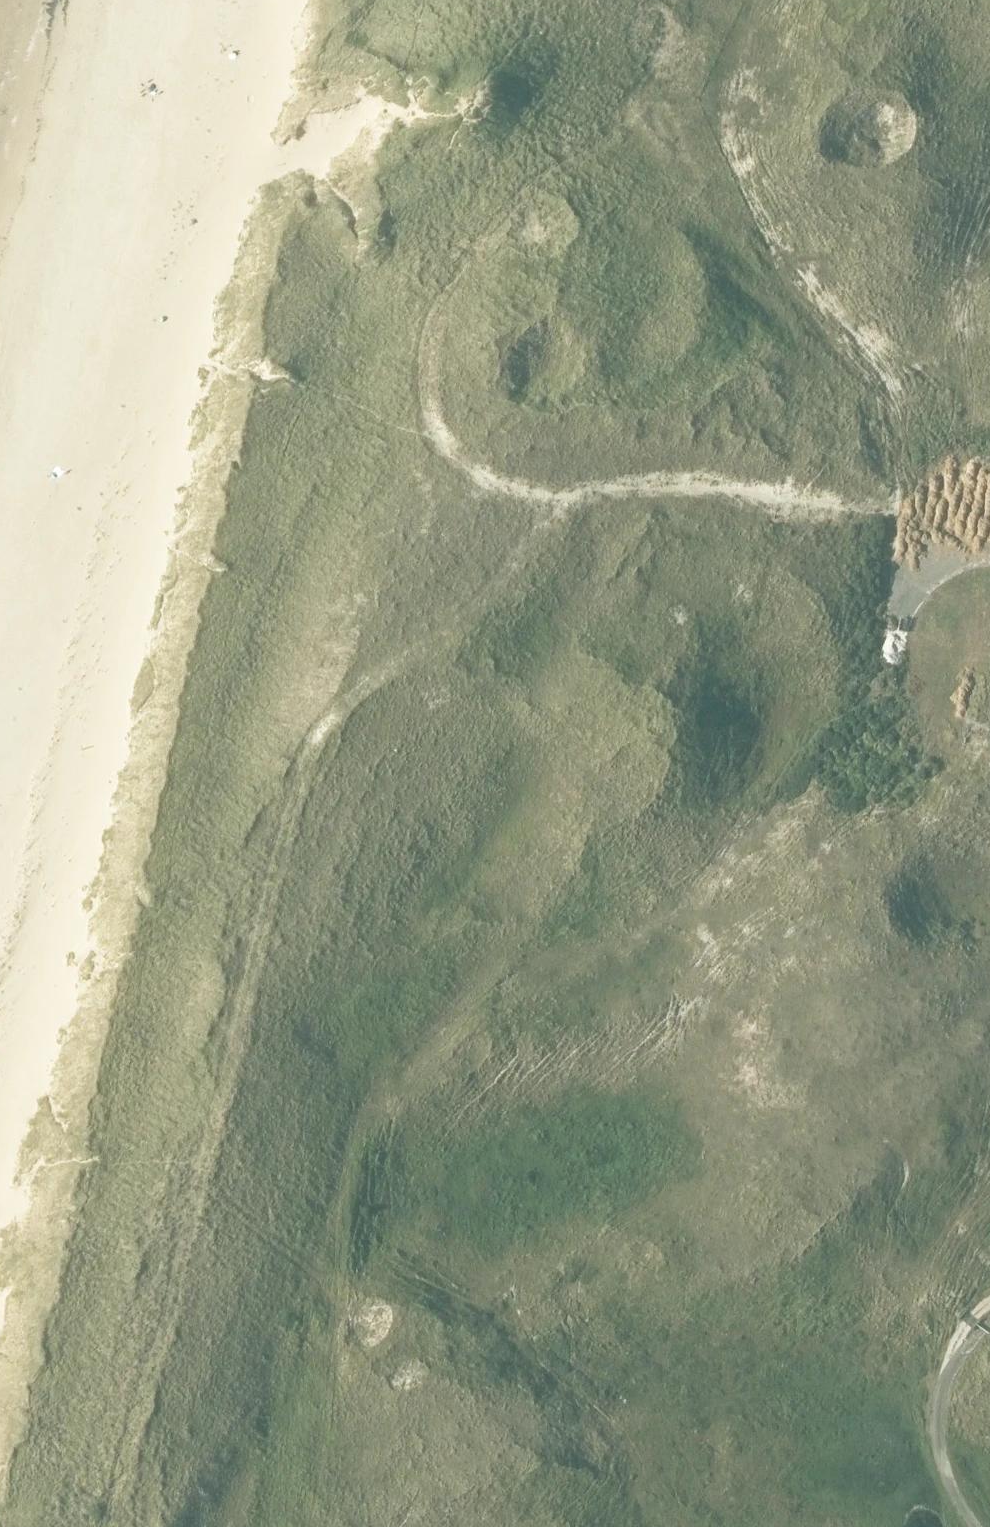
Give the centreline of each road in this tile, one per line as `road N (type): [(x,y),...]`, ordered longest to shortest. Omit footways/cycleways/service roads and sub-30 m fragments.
road 1 (track): [(974,1526),(960,1507),(942,1438),(943,1386),(989,1320)]

